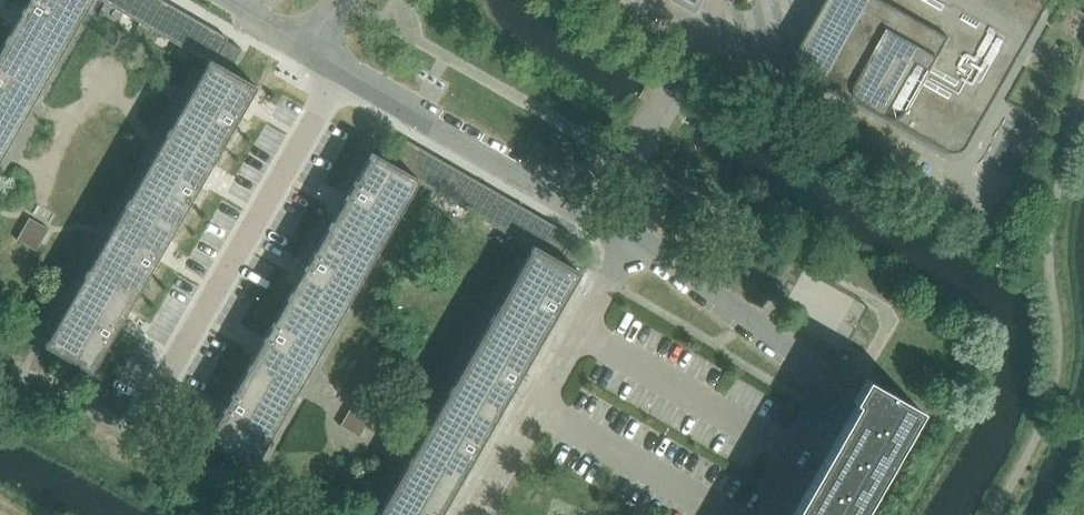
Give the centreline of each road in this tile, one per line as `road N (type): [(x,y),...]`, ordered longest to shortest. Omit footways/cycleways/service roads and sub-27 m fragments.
road 1 (residential): [(554,197),(313,48)]
road 2 (residential): [(554,197),(645,128),(718,0)]

